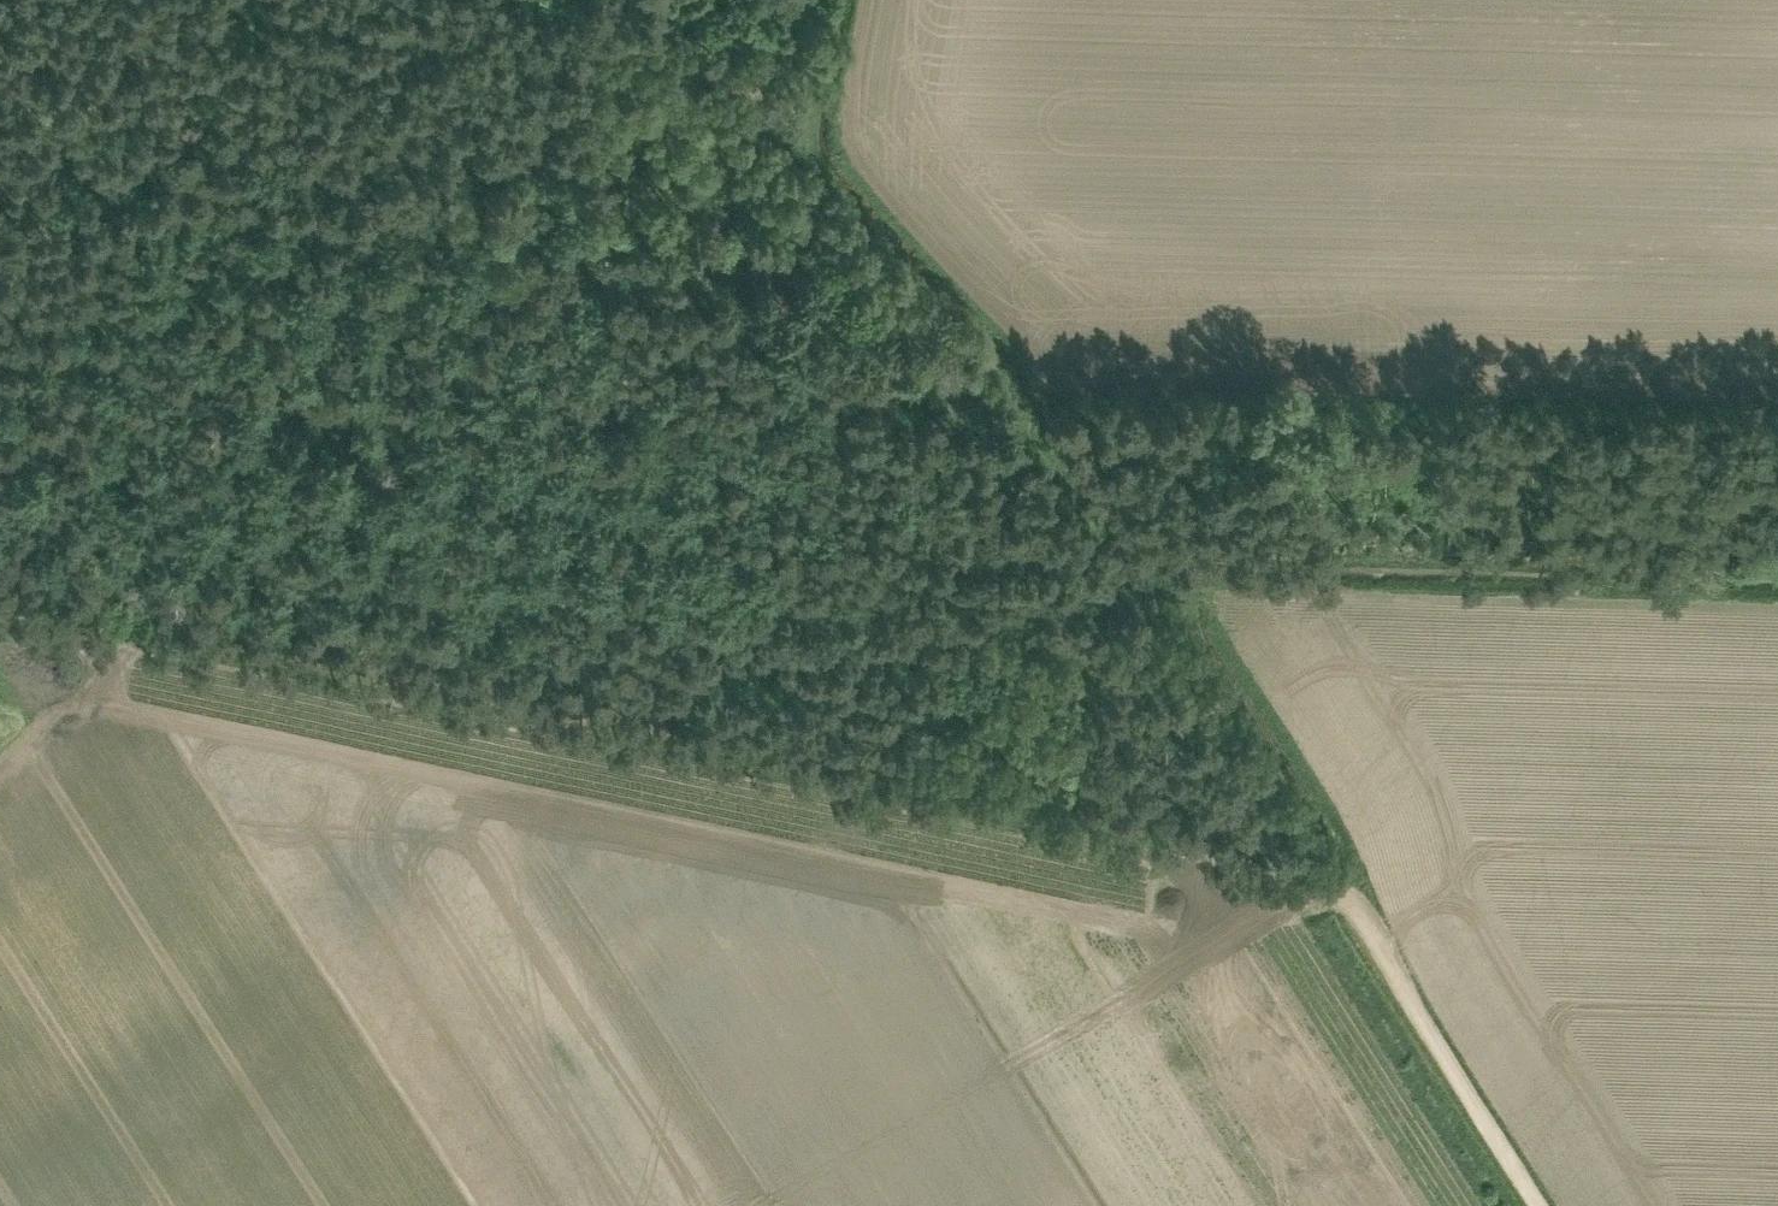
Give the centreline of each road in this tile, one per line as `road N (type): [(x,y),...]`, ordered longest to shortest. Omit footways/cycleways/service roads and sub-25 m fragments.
road 1 (track): [(1543,1205),(1350,902)]

